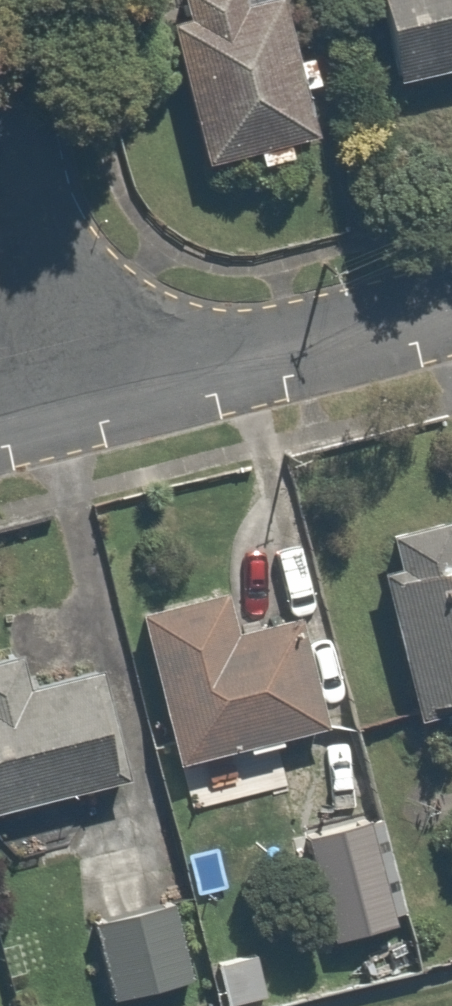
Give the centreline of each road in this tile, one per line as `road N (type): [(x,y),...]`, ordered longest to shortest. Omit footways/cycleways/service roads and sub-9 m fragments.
road 1 (residential): [(85,404),(451,313)]
road 2 (residential): [(85,404),(0,67)]

